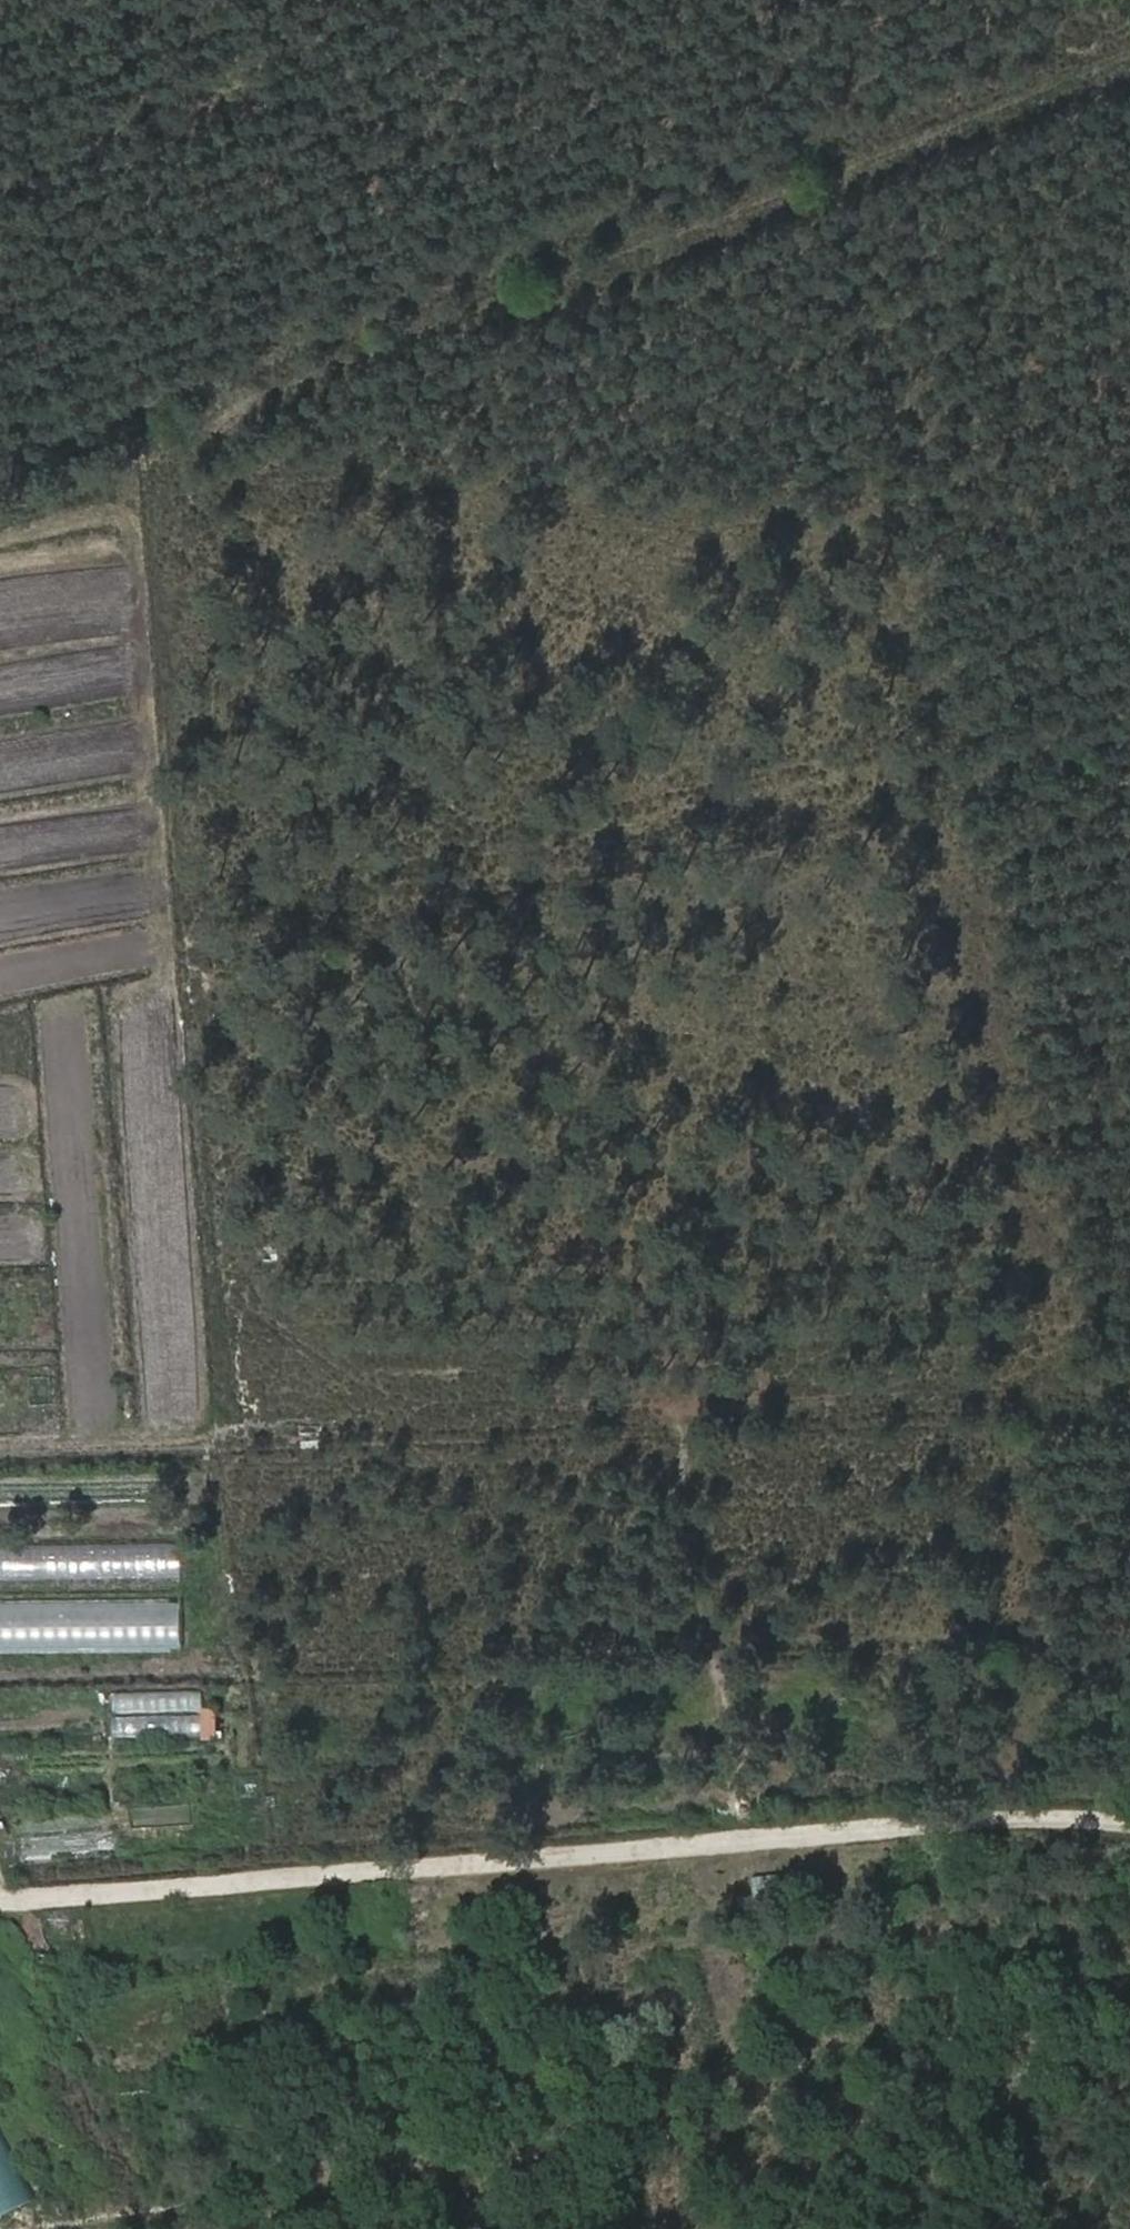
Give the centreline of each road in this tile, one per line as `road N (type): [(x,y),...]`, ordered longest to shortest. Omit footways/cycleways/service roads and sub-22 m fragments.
road 1 (residential): [(1129,1824),(0,1898)]

